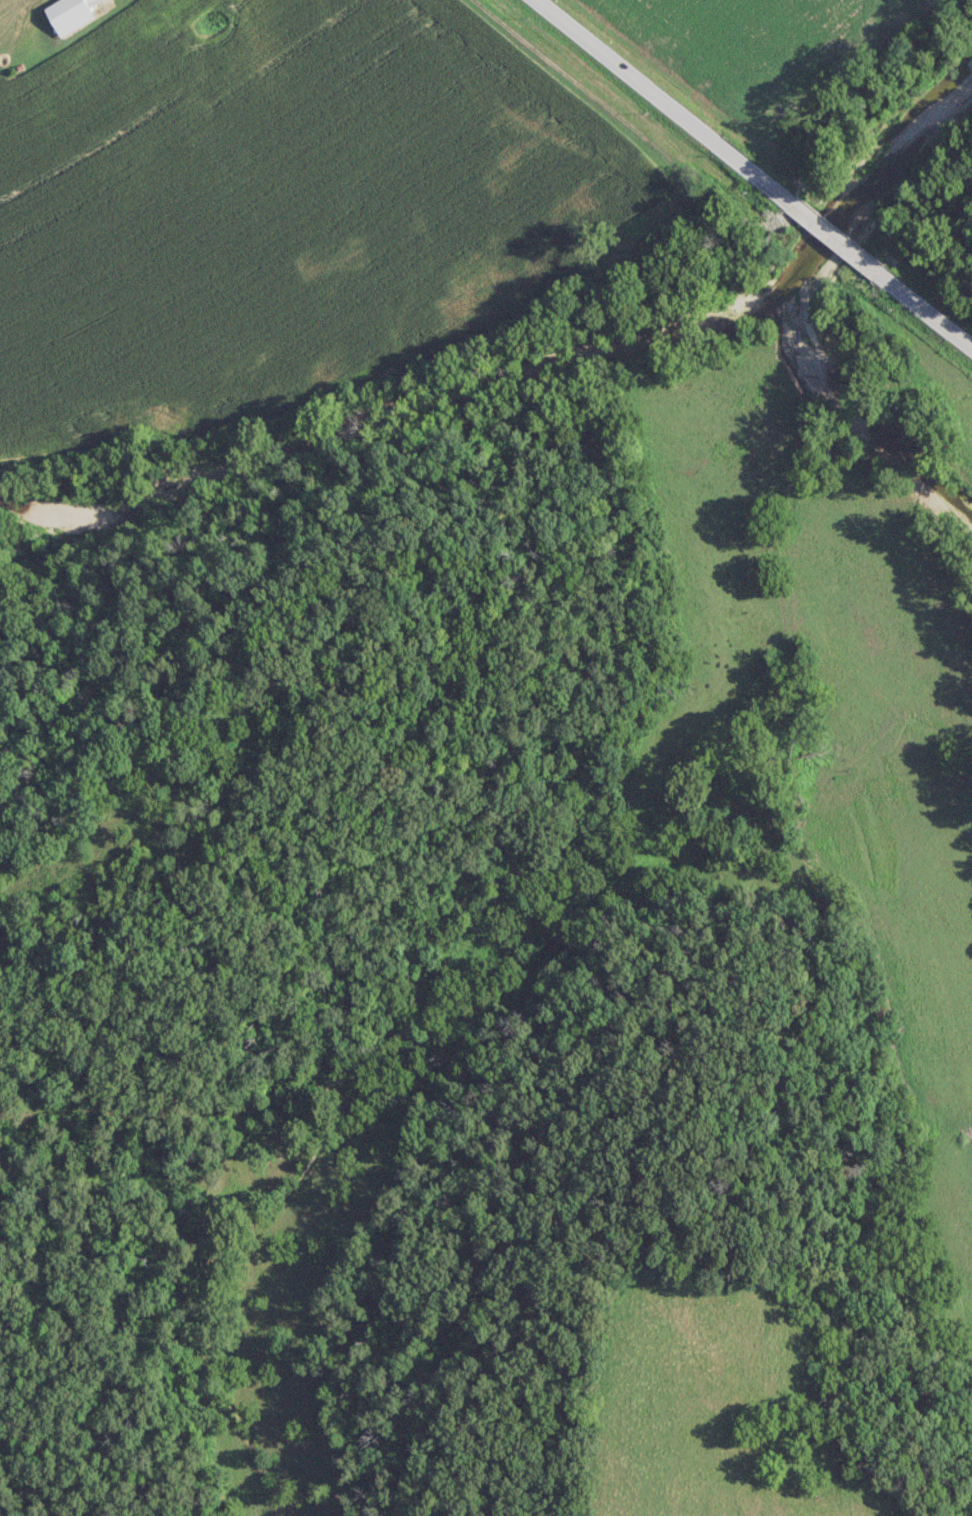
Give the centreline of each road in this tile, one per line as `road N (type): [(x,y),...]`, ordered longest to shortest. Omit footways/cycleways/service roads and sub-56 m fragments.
road 1 (secondary): [(762,181),(537,0)]
road 2 (secondary): [(885,278),(762,181)]

